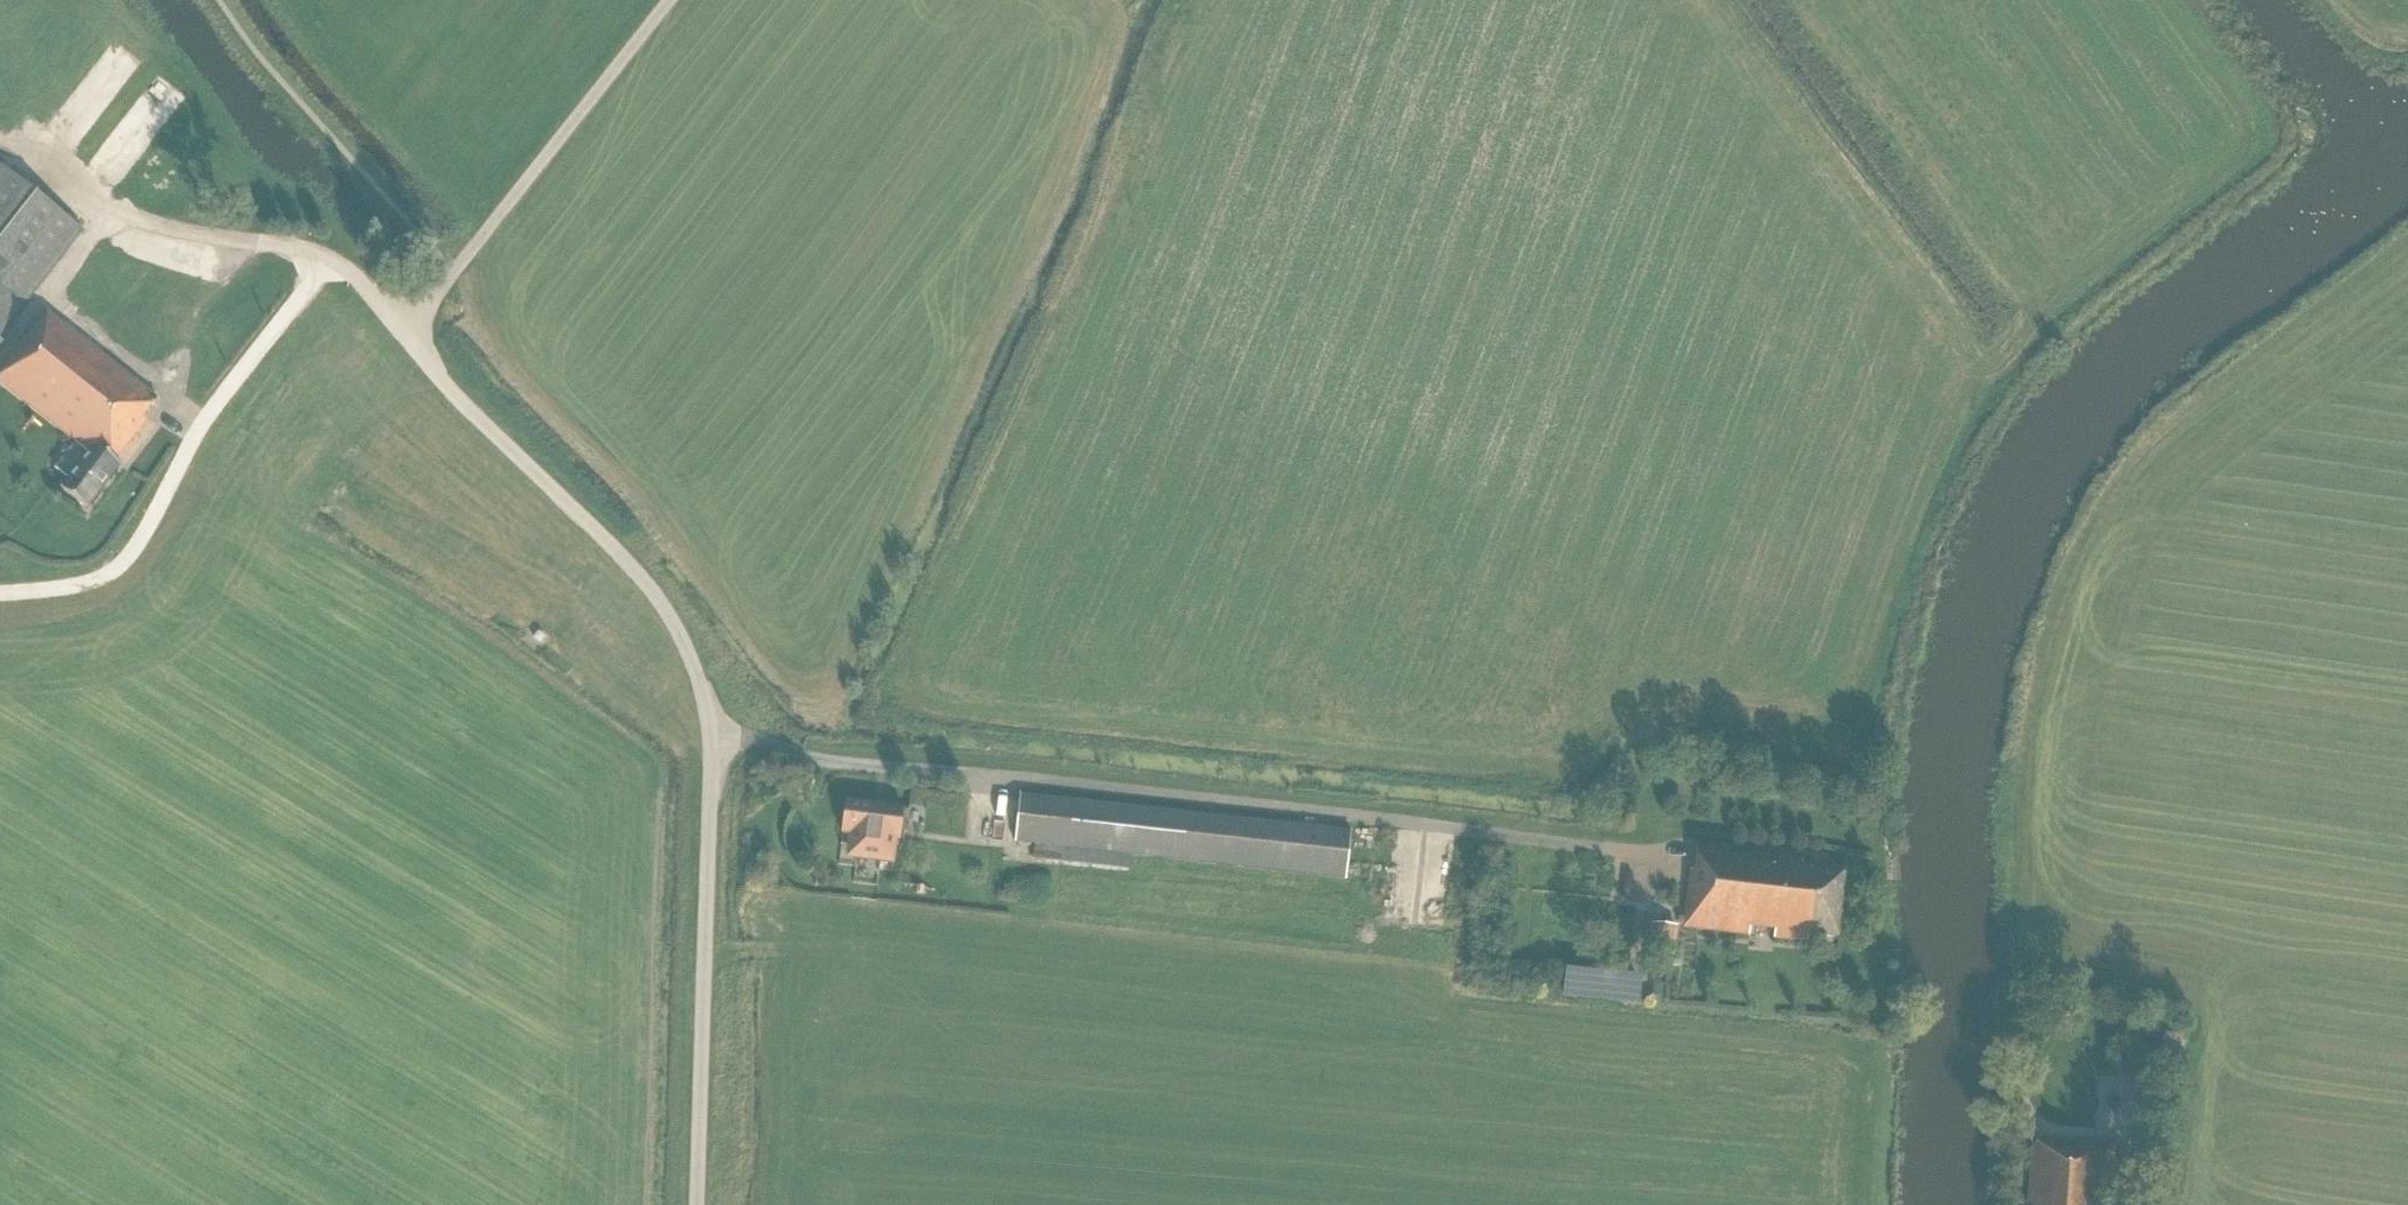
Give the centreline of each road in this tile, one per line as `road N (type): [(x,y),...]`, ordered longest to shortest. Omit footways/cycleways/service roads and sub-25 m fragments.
road 1 (unclassified): [(707,1204),(723,741),(696,649),(650,583),(454,394),(410,328),(672,0)]

